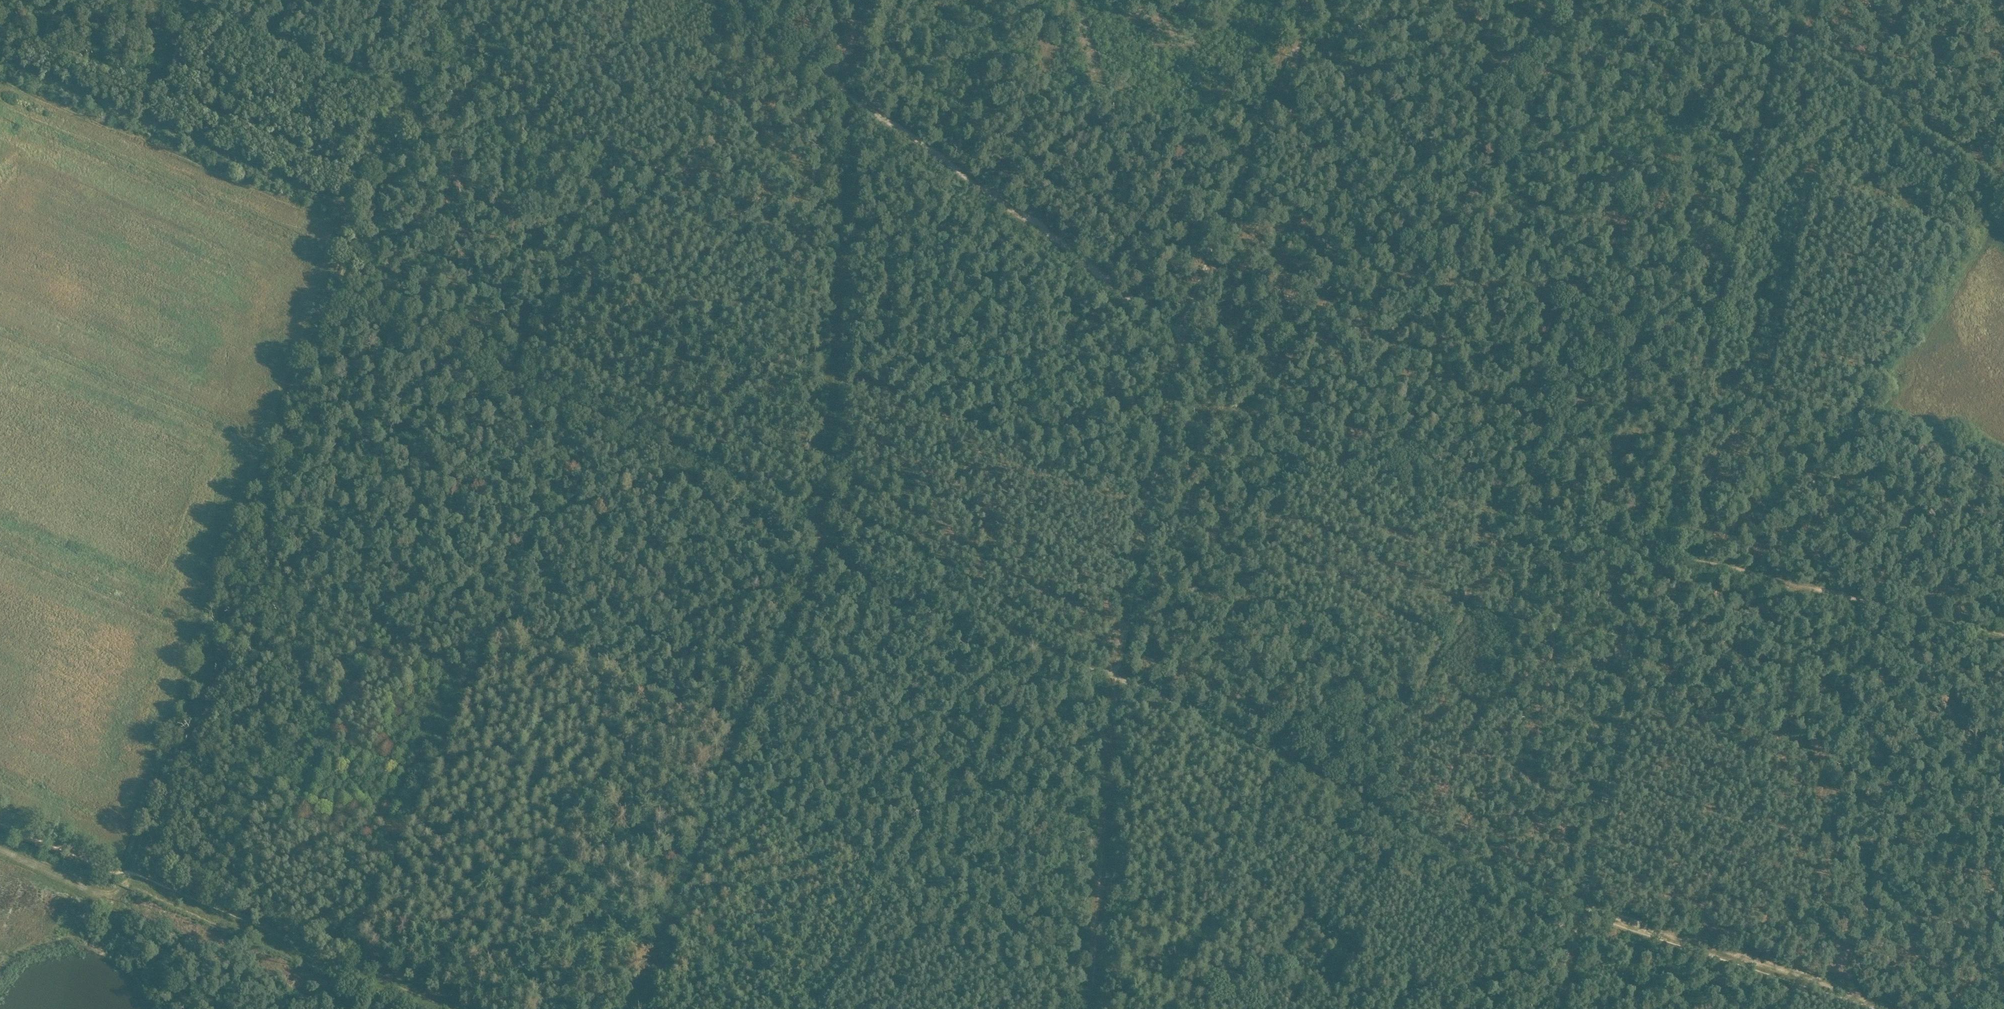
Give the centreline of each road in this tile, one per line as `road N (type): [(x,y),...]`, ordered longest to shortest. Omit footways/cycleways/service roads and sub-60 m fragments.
road 1 (track): [(1299,0),(1172,324),(1113,671),(1089,1008)]
road 2 (track): [(1576,906),(1596,905),(1888,1008)]
road 3 (track): [(138,882),(352,966)]
road 4 (track): [(0,817),(118,875)]

